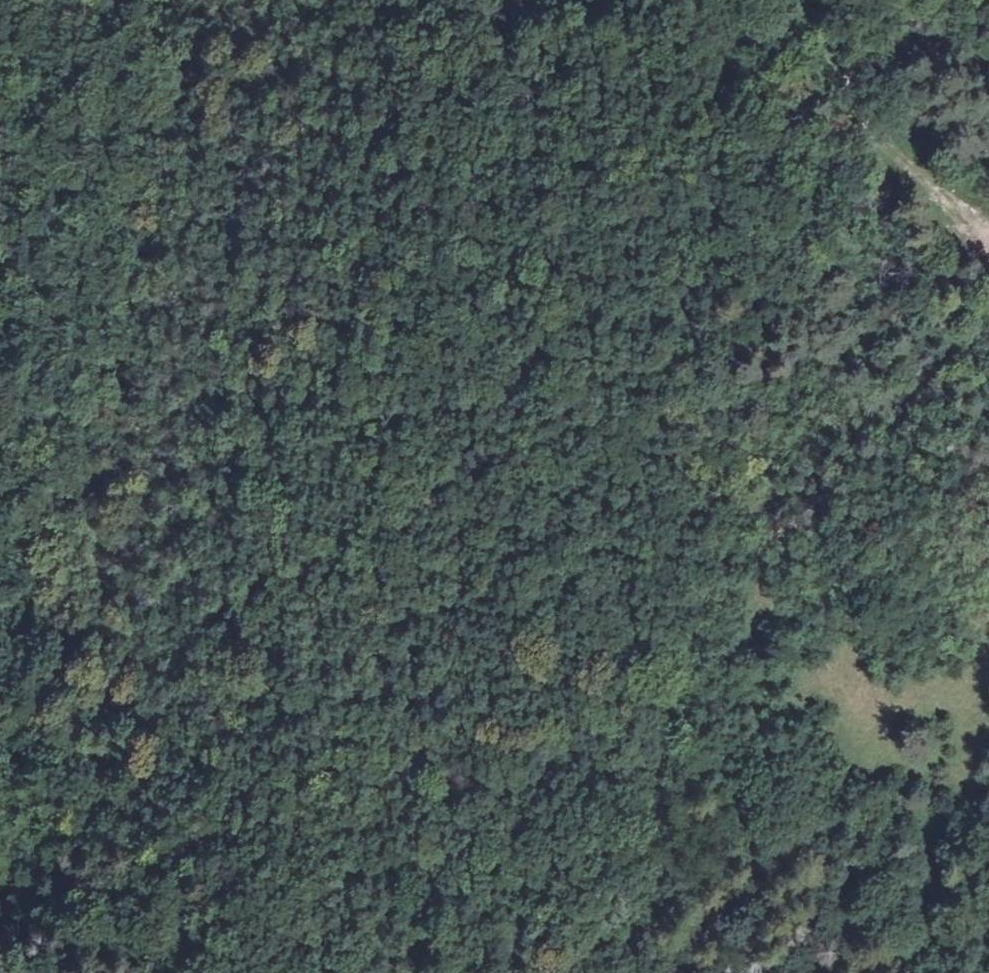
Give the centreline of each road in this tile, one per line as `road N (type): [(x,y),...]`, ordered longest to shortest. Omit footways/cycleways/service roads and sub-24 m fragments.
road 1 (track): [(988,244),(861,123),(834,73),(840,63),(913,44),(988,59)]

